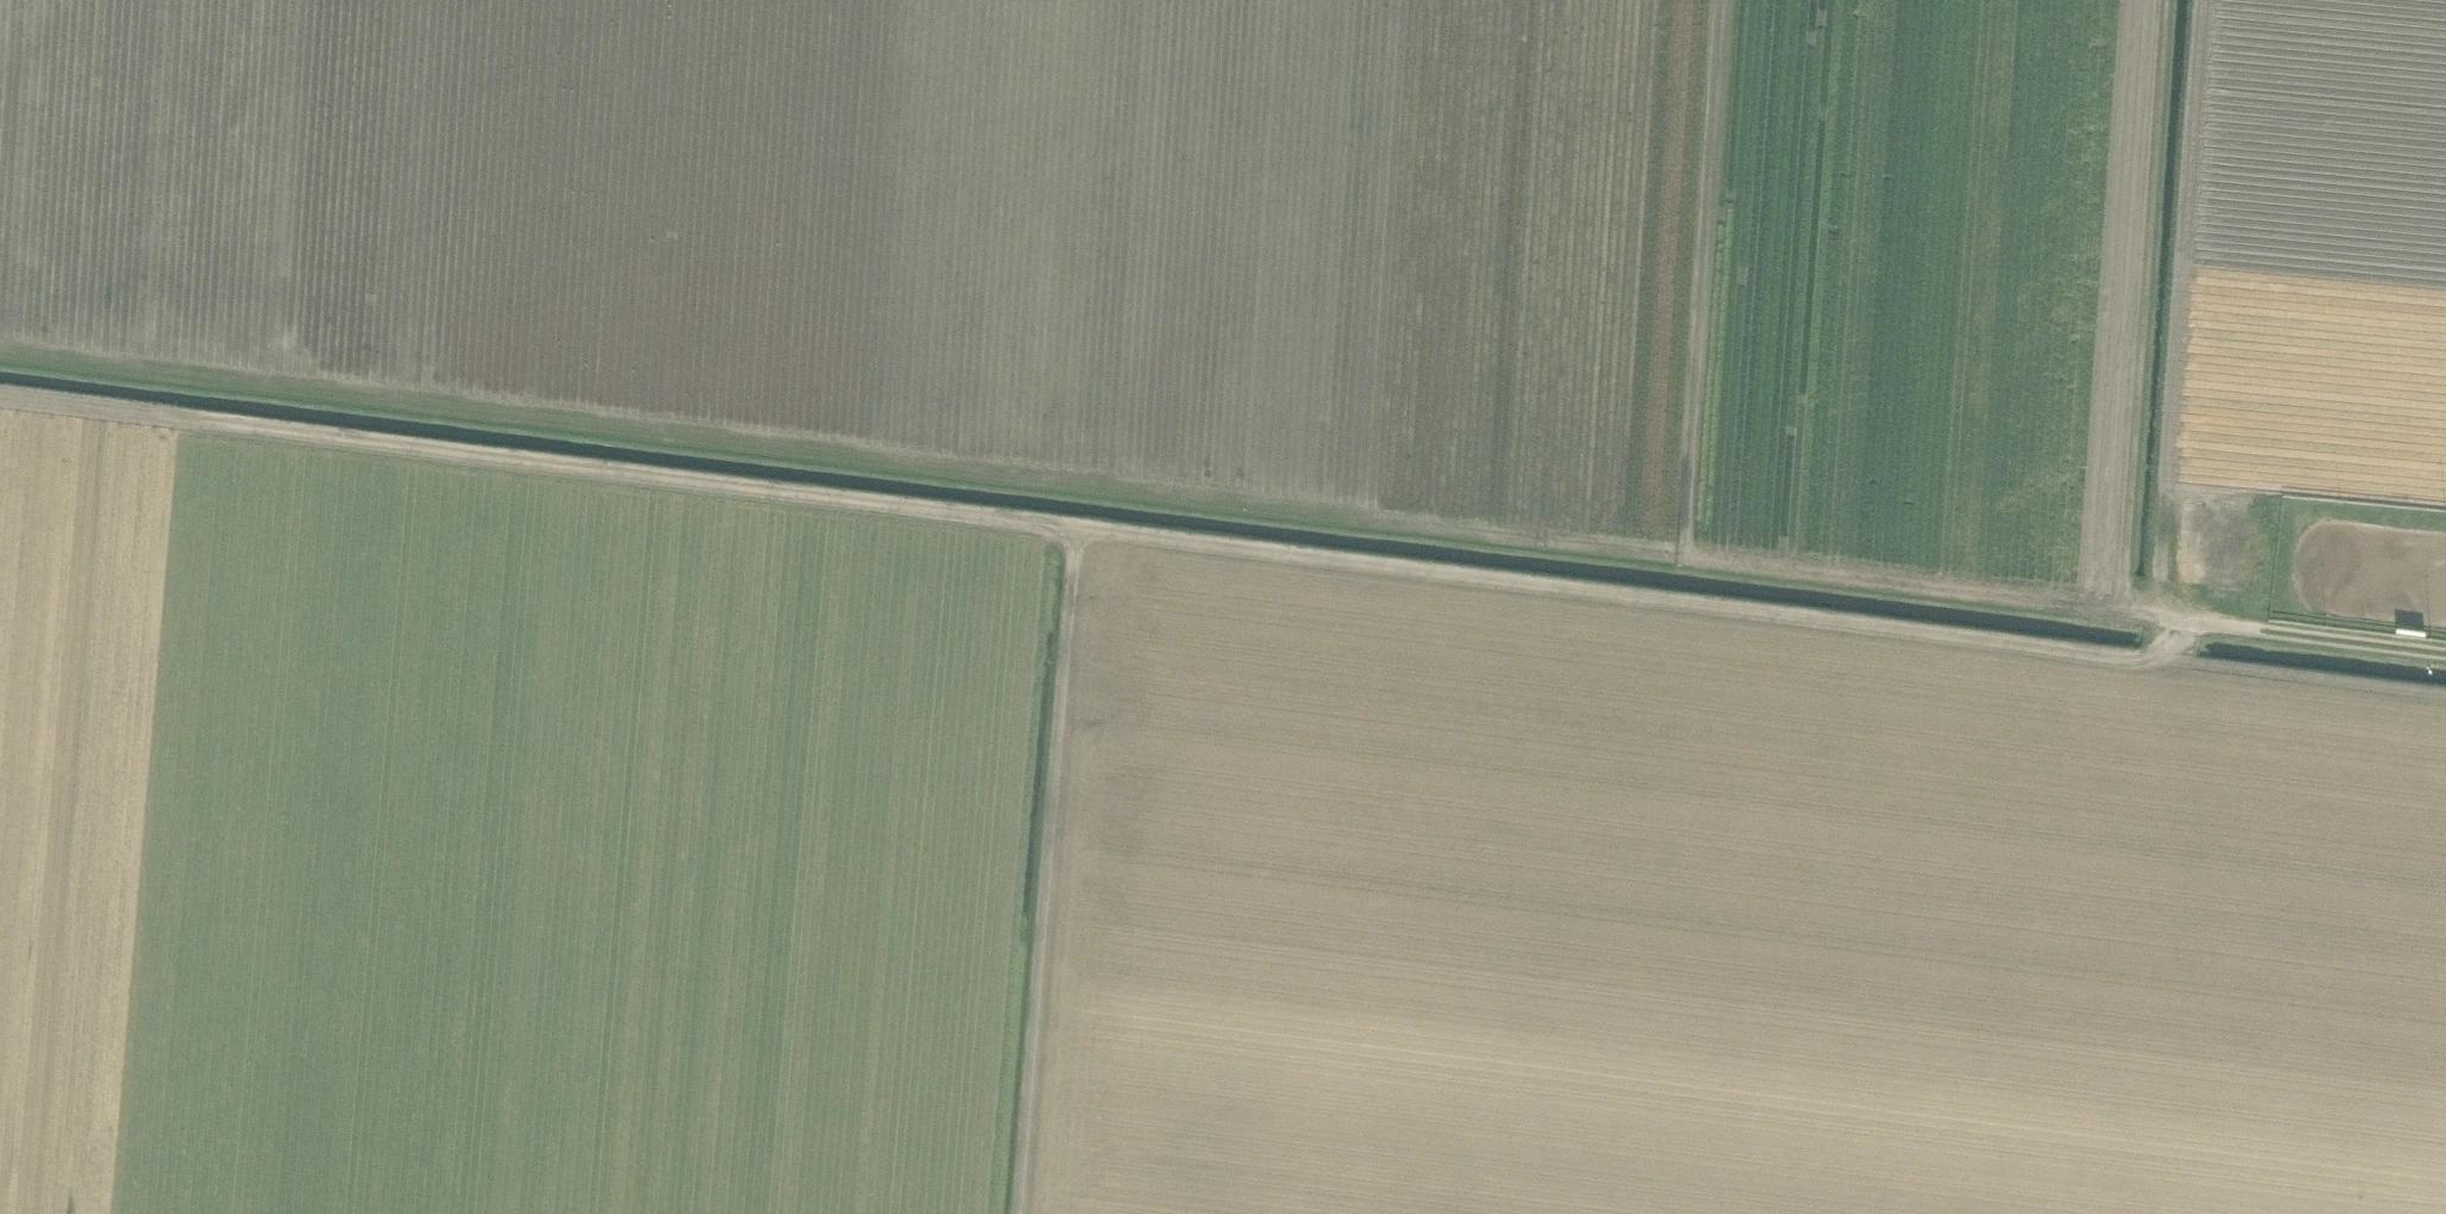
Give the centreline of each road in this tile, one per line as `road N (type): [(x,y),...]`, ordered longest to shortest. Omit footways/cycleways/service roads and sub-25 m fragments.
road 1 (track): [(2261,632),(2445,654)]

